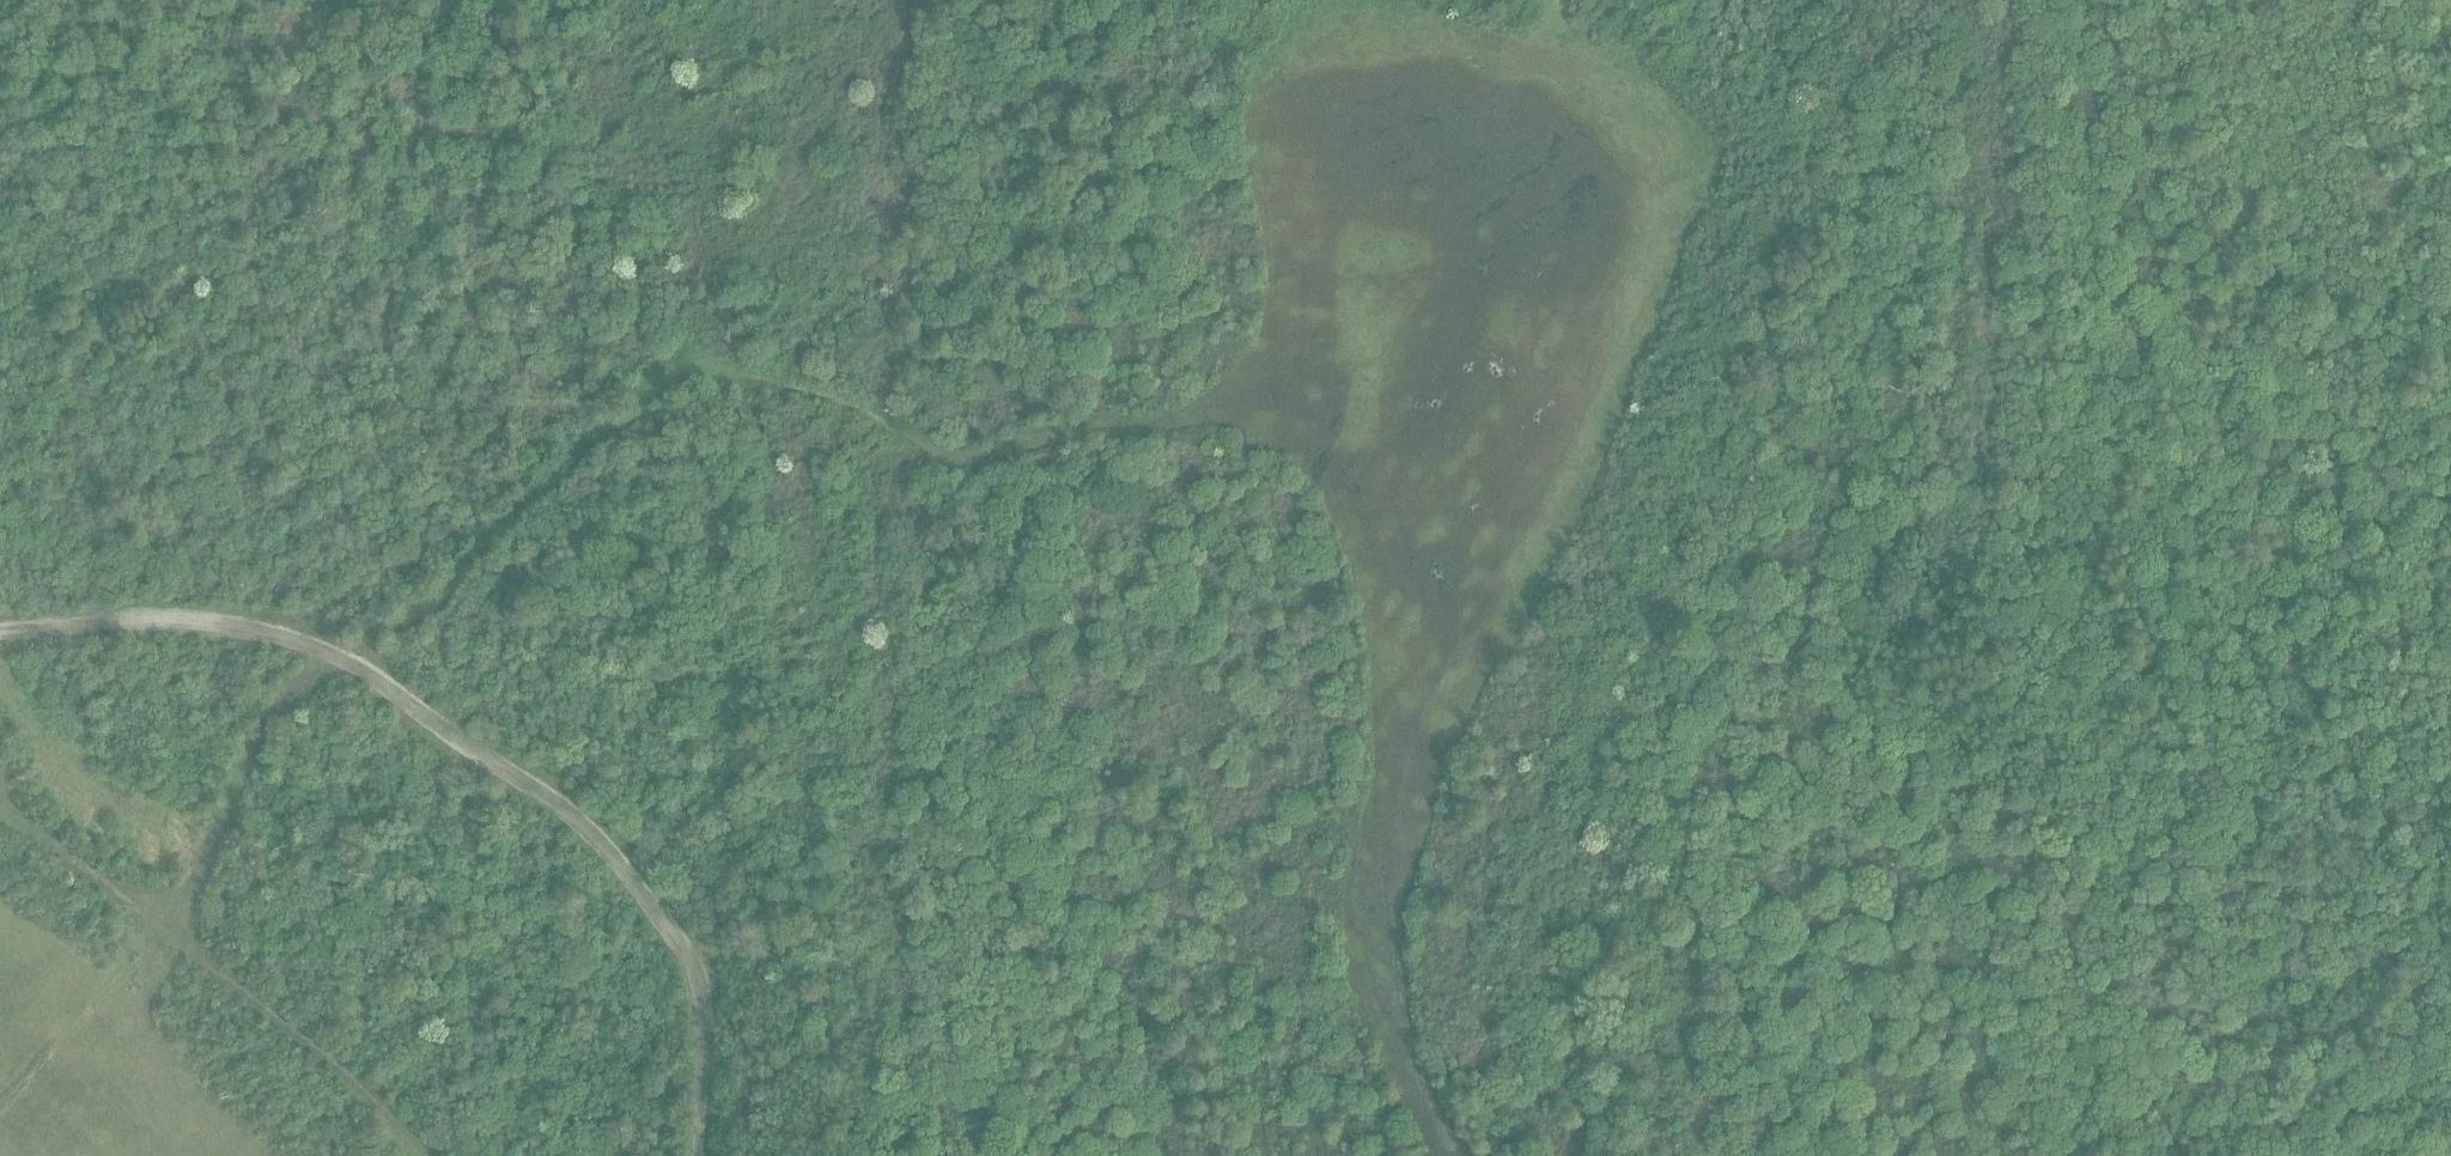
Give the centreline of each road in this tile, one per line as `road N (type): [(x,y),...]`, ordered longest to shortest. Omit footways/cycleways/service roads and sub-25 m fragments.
road 1 (track): [(1555,0),(1552,53),(1581,75),(1638,151),(1650,230),(1543,493),(1403,799),(1379,903),(1393,1026),(1456,1155)]
road 2 (track): [(440,1155),(164,915),(0,796)]

